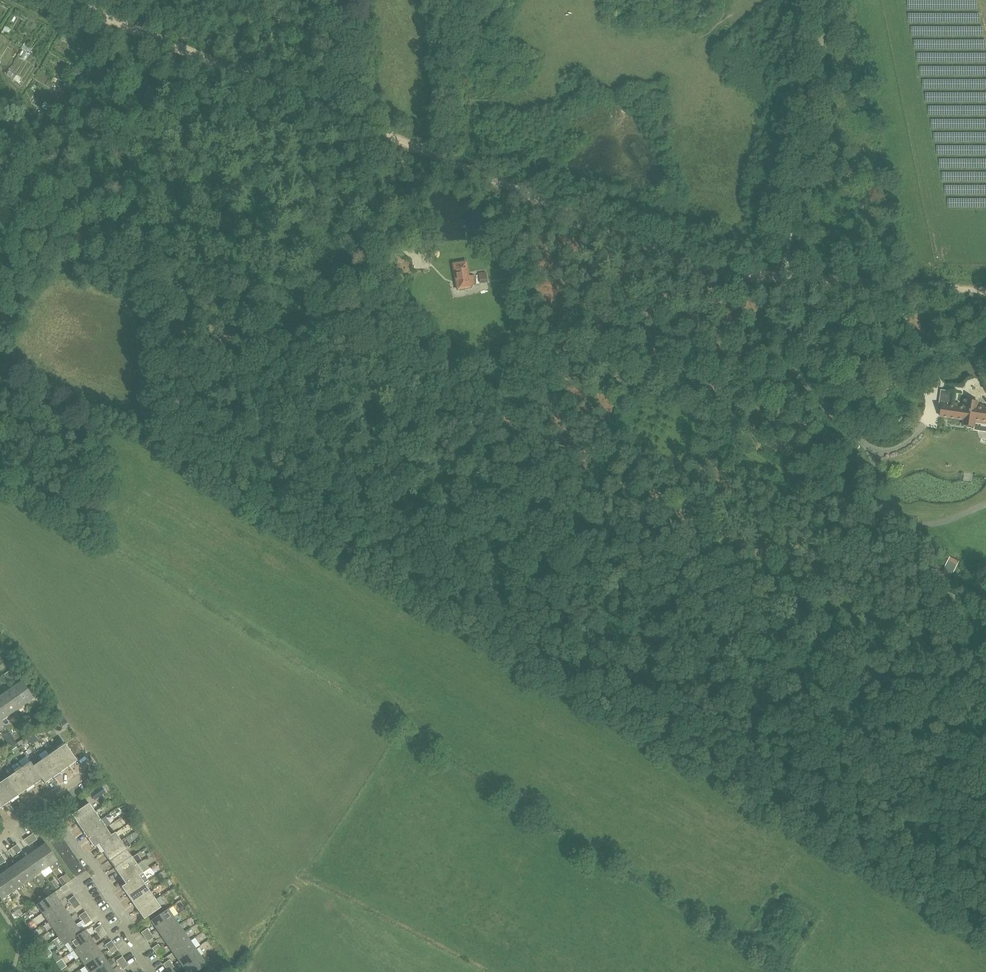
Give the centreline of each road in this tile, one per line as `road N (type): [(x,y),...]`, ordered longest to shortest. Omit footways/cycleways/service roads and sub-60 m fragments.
road 1 (track): [(786,277),(711,268),(65,0)]
road 2 (unclassified): [(786,277),(829,0)]
road 3 (residential): [(151,971),(107,885),(44,802)]
road 4 (track): [(985,288),(786,277)]

